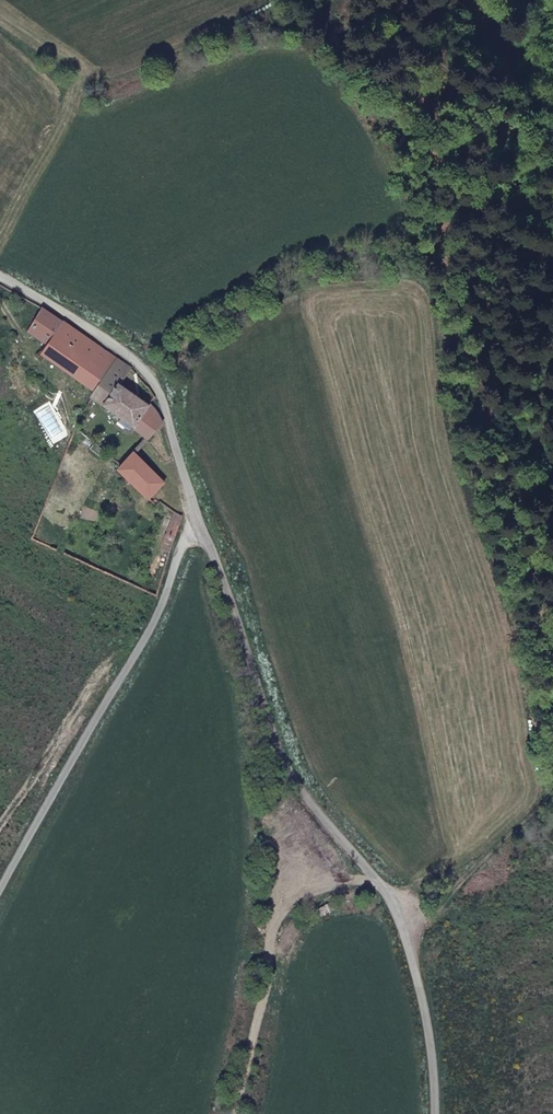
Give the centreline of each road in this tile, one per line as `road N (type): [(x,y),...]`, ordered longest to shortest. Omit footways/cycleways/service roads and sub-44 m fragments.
road 1 (unclassified): [(437,1113),(426,1014),(394,904),(321,817),(279,749),(151,373),(0,274)]
road 2 (track): [(552,344),(462,242),(437,244),(295,281),(151,373)]
road 3 (track): [(394,904),(440,901),(552,792)]
road 4 (track): [(237,1113),(273,922)]
road 5 (track): [(279,749),(269,815),(273,922)]

